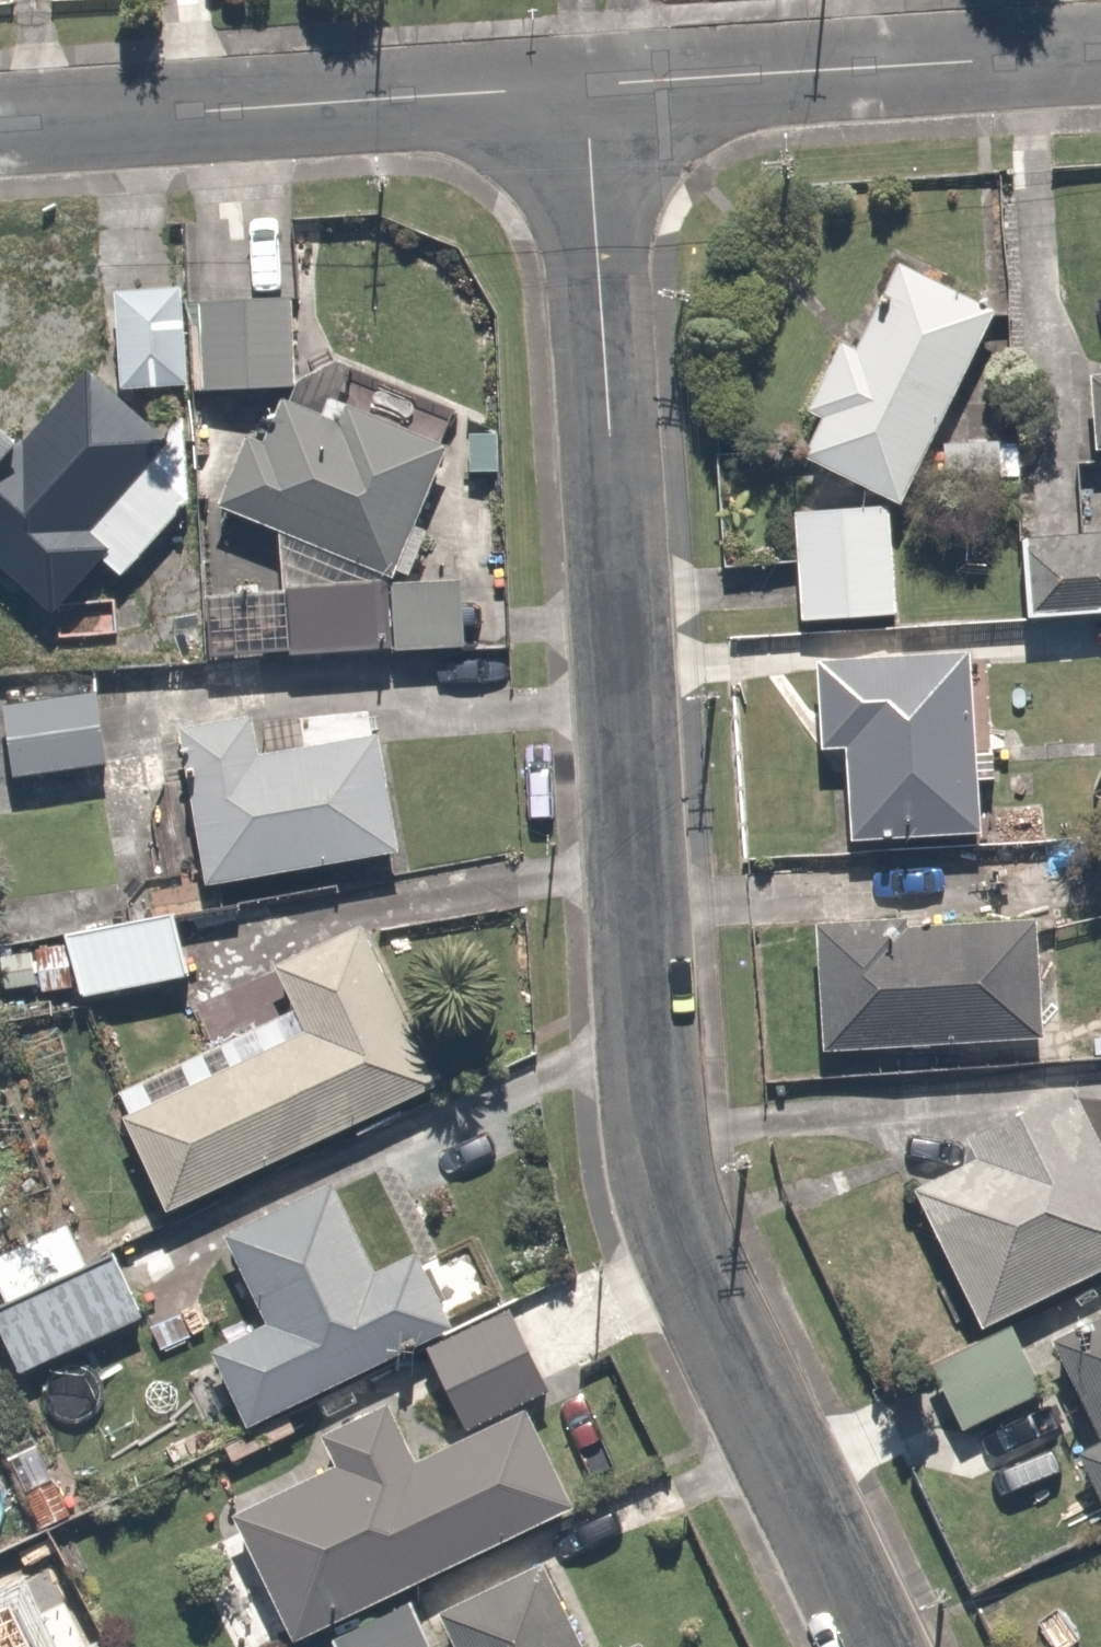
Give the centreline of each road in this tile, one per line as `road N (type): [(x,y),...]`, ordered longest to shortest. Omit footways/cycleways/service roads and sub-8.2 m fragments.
road 1 (residential): [(871,1646),(706,1305),(662,1189),(645,1041),(587,88)]
road 2 (residential): [(0,127),(587,88)]
road 3 (residential): [(587,88),(1100,58)]

